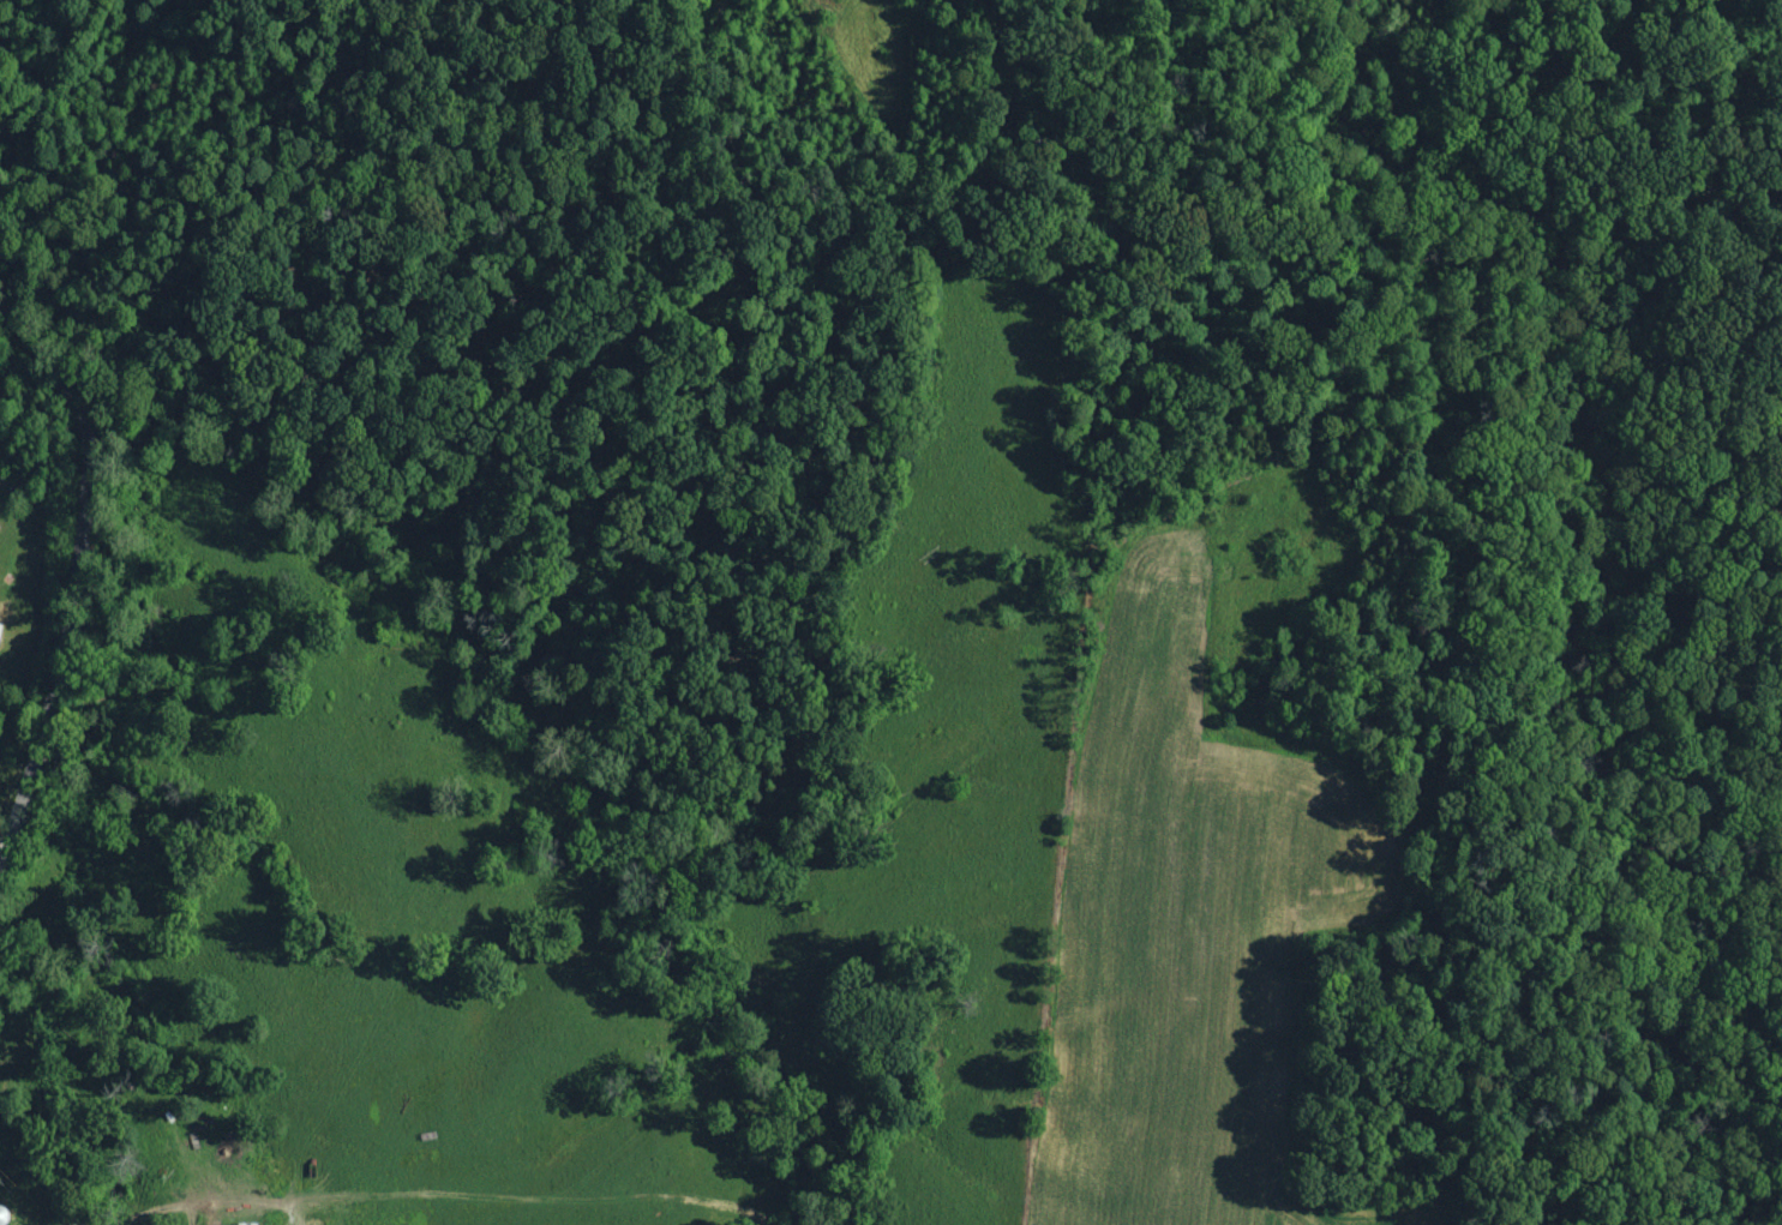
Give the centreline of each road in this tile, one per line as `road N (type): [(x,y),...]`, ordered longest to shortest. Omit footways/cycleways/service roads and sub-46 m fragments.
road 1 (residential): [(0,864),(52,696),(89,481),(65,380),(0,288)]

